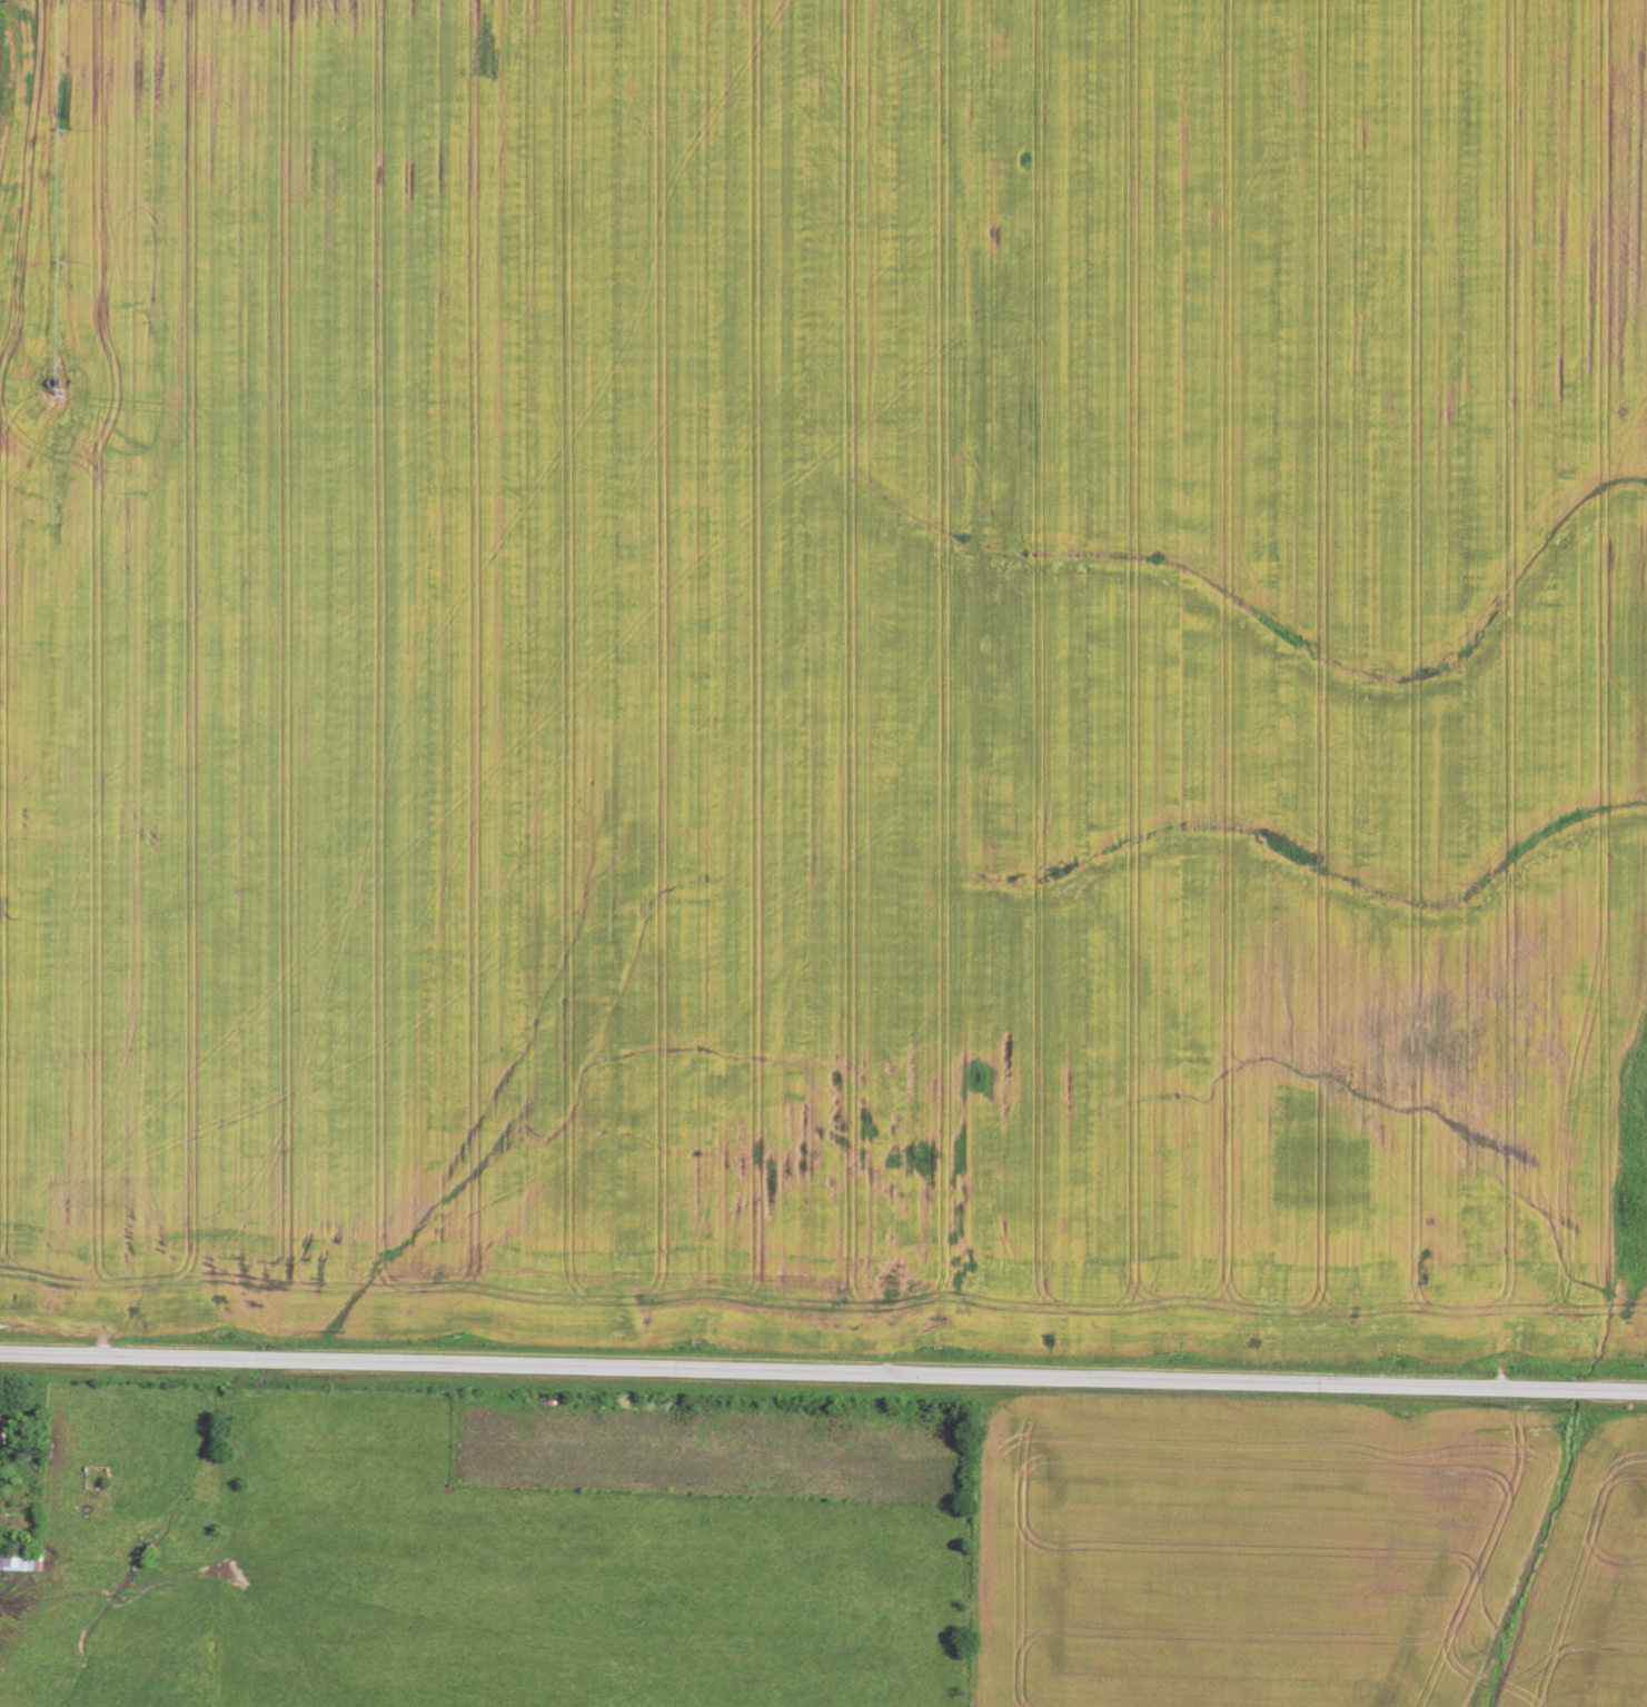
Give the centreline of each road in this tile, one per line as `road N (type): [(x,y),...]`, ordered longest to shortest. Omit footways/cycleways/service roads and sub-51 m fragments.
road 1 (primary): [(1646,1393),(0,1356)]

